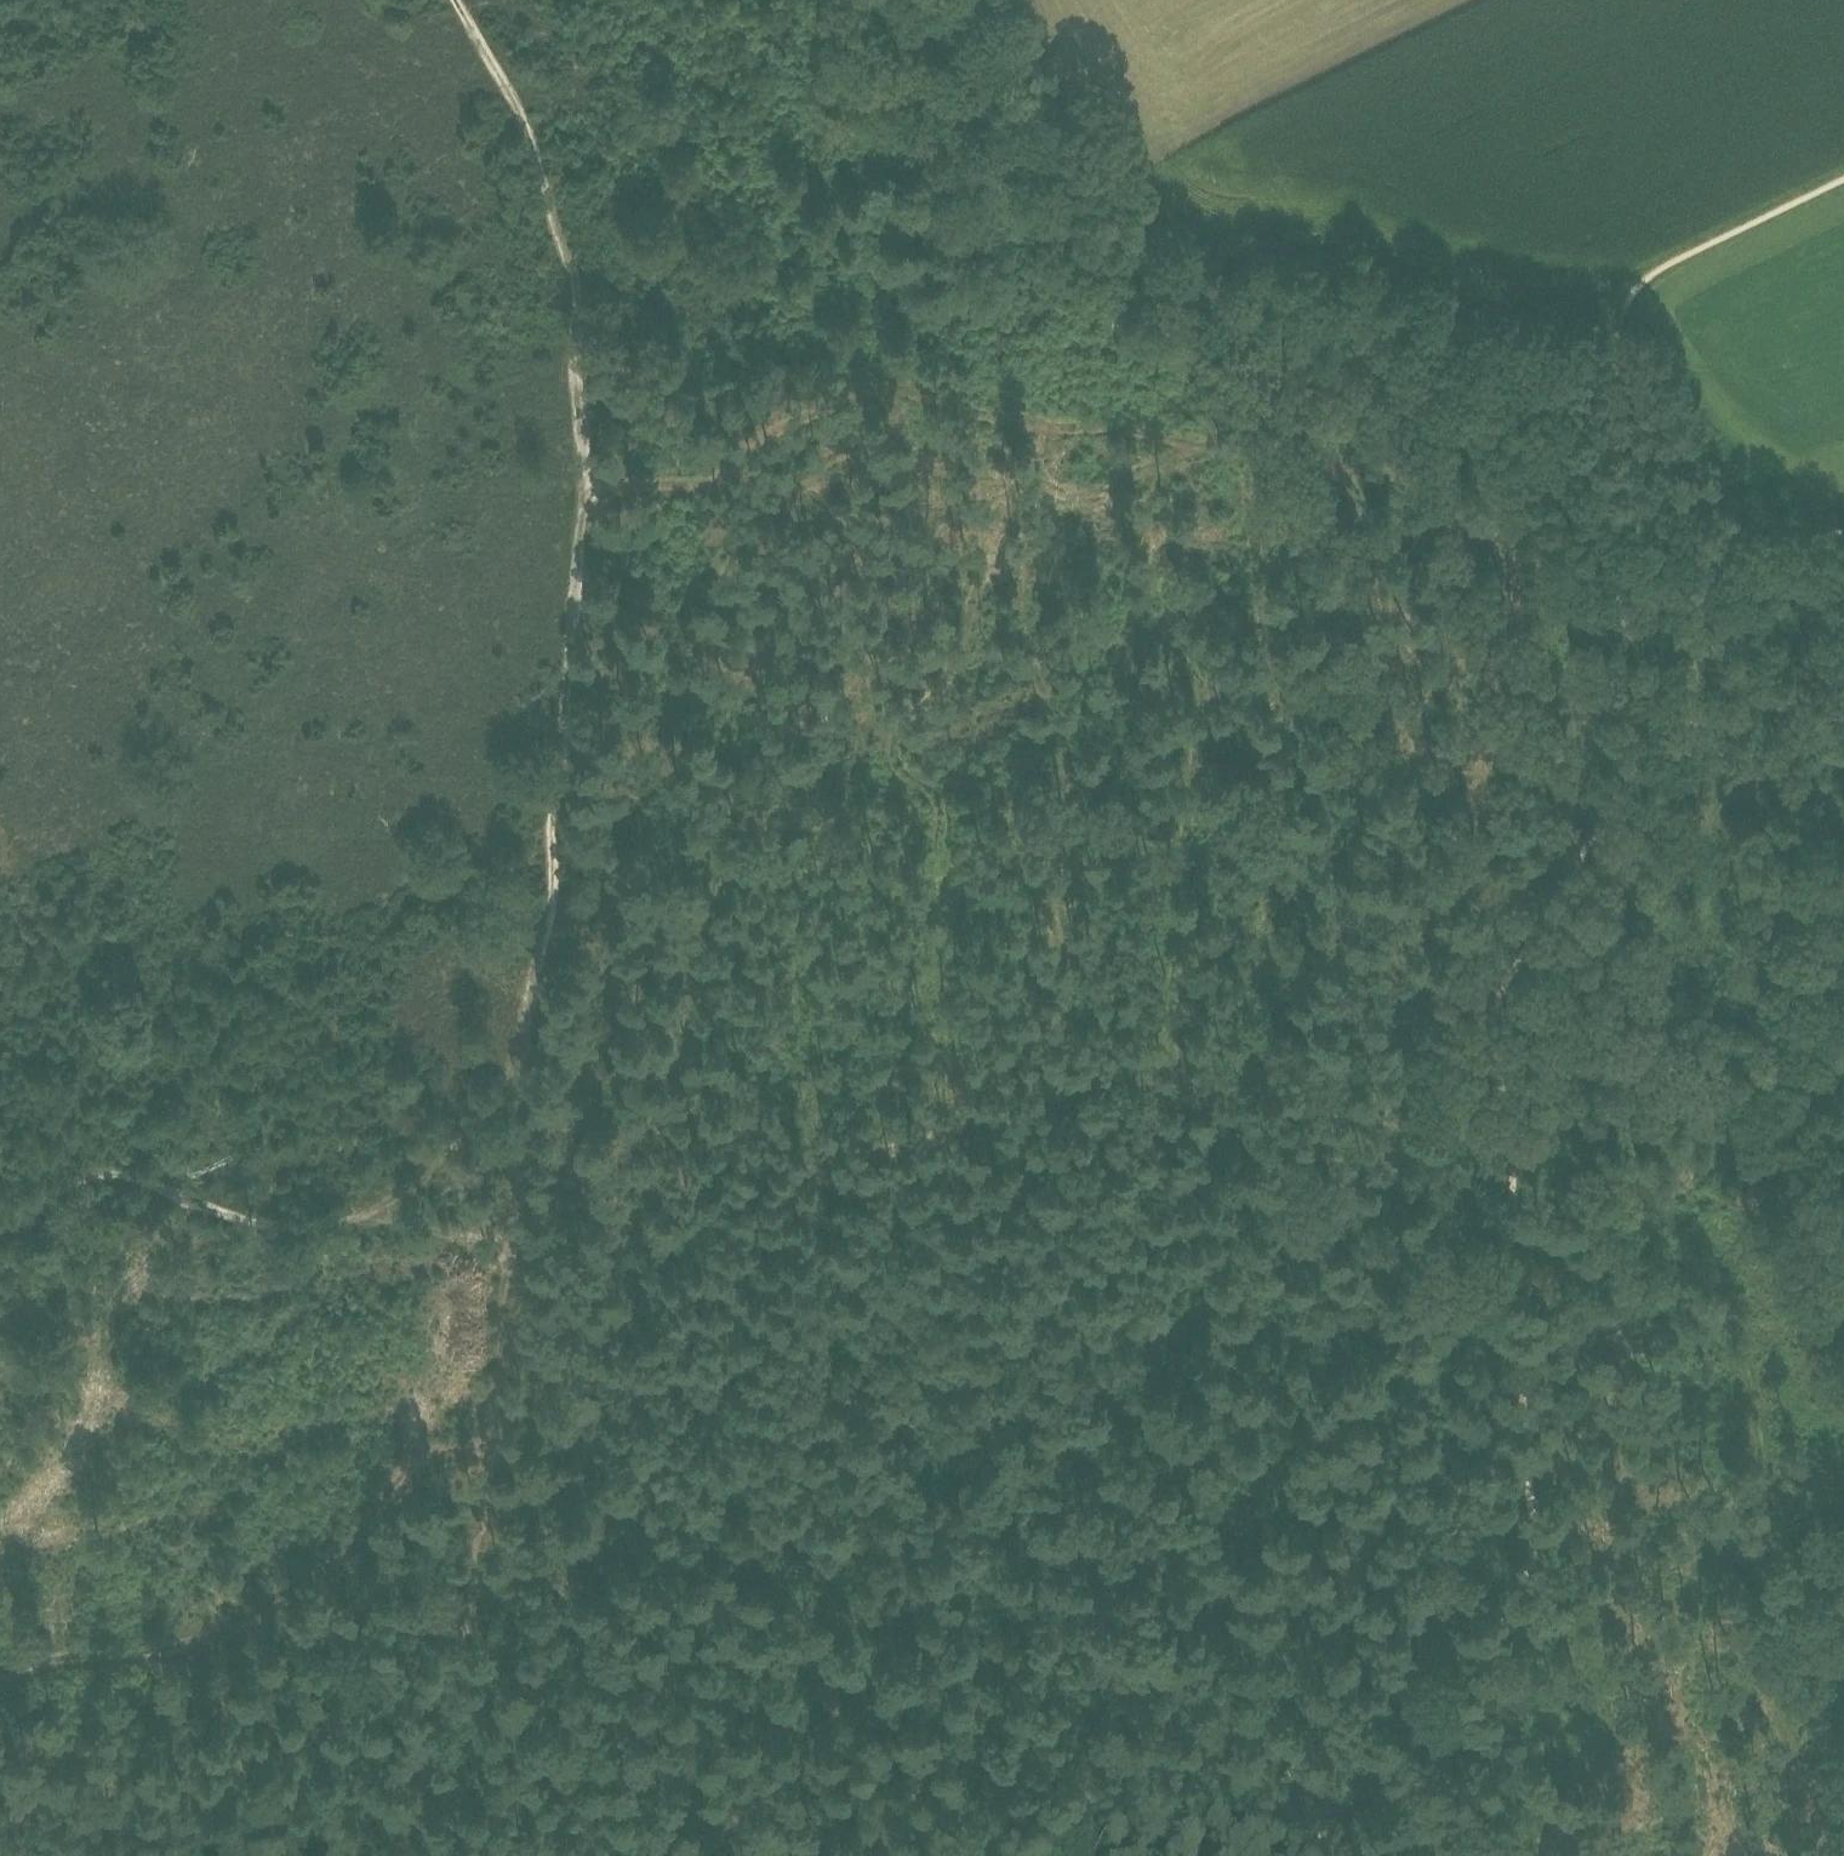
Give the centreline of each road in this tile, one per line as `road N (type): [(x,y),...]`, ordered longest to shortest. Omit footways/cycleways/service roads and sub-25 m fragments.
road 1 (track): [(0,1217),(108,1169),(157,1179),(178,1197),(245,1225),(352,1233),(526,1084),(579,308),(525,137),(457,0)]
road 2 (track): [(491,1272),(379,1855)]

